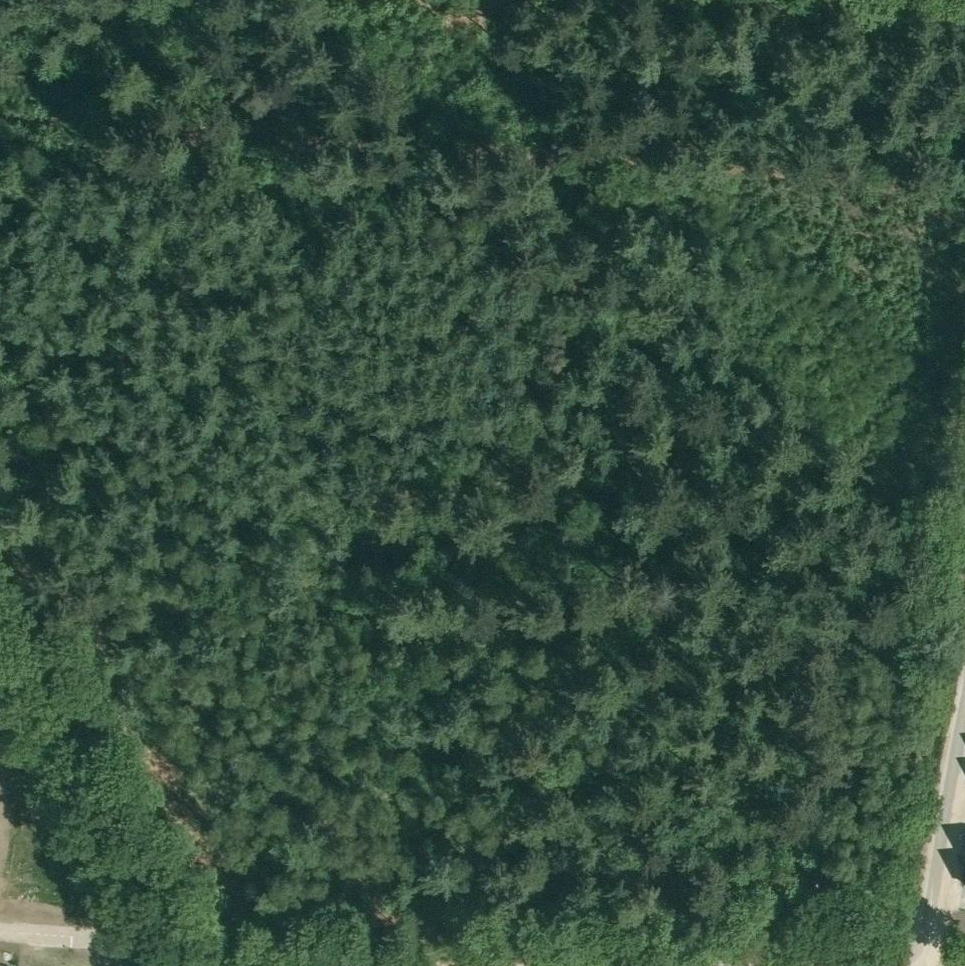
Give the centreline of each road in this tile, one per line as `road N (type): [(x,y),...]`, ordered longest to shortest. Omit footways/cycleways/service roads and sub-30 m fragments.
road 1 (track): [(174,965),(0,645)]
road 2 (residential): [(915,965),(929,929),(964,714)]
road 3 (residential): [(167,952),(0,930)]

